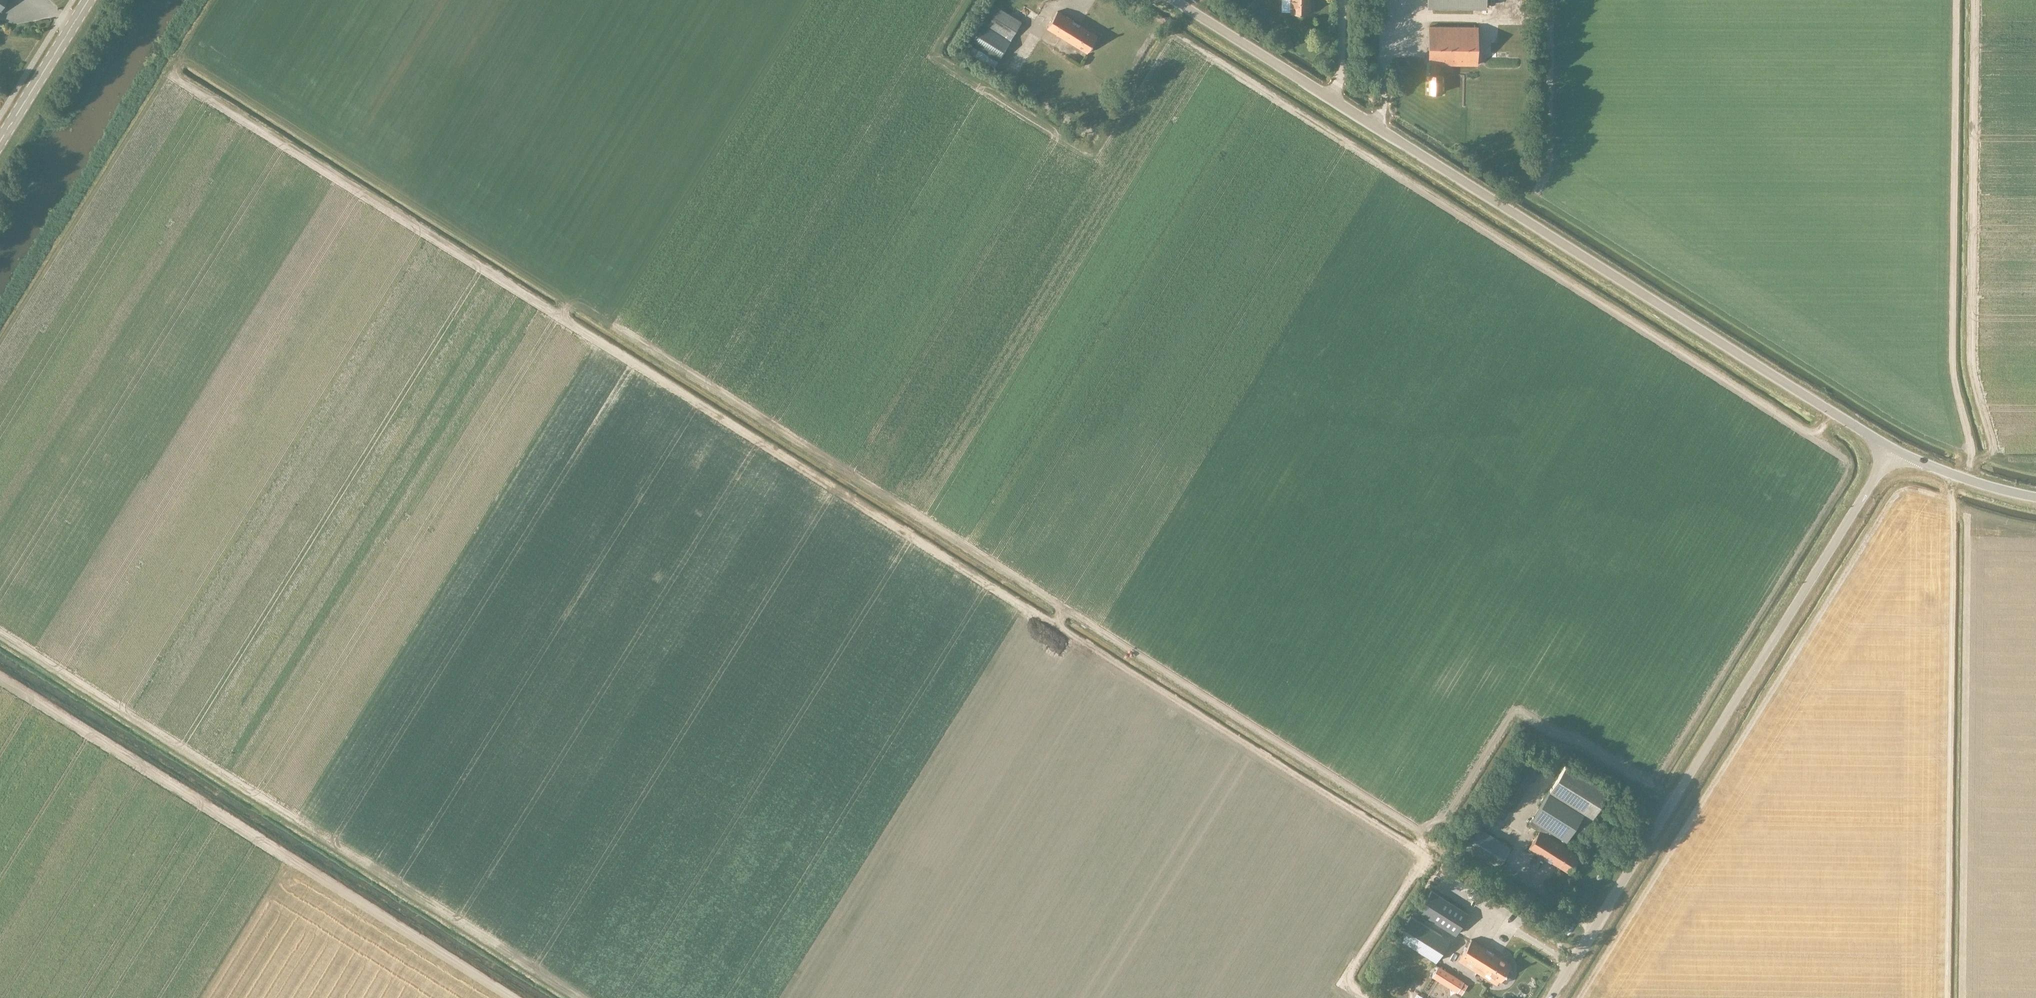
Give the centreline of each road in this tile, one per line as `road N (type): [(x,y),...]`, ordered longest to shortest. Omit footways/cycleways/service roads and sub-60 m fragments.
road 1 (unclassified): [(1893,449),(1174,0)]
road 2 (unclassified): [(1549,997),(1893,449)]
road 3 (secondary): [(0,141),(88,0)]
road 4 (unclassified): [(2035,498),(1893,449)]

